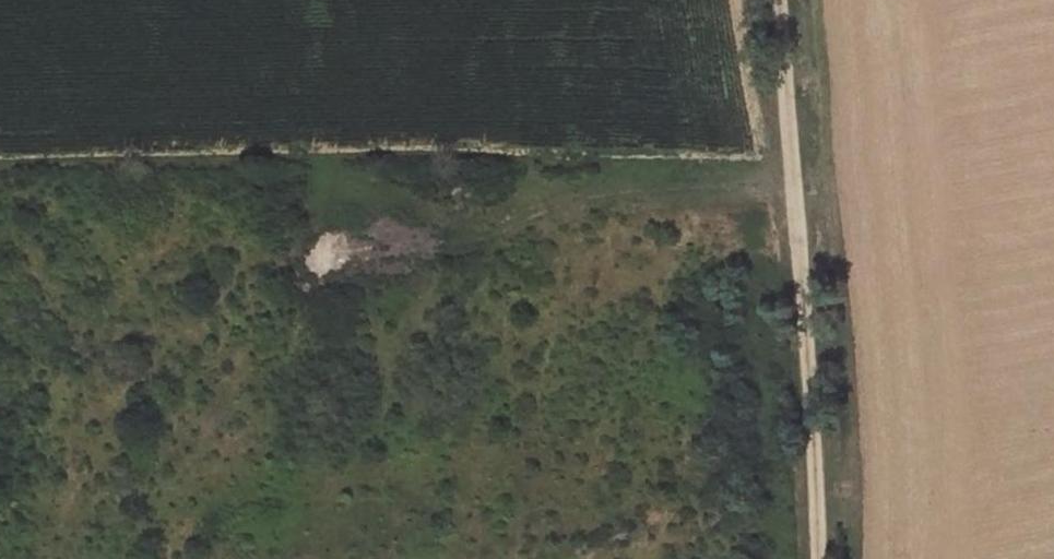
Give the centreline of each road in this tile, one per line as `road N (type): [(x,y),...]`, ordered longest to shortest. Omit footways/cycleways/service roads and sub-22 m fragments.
road 1 (track): [(820,558),(783,0)]

